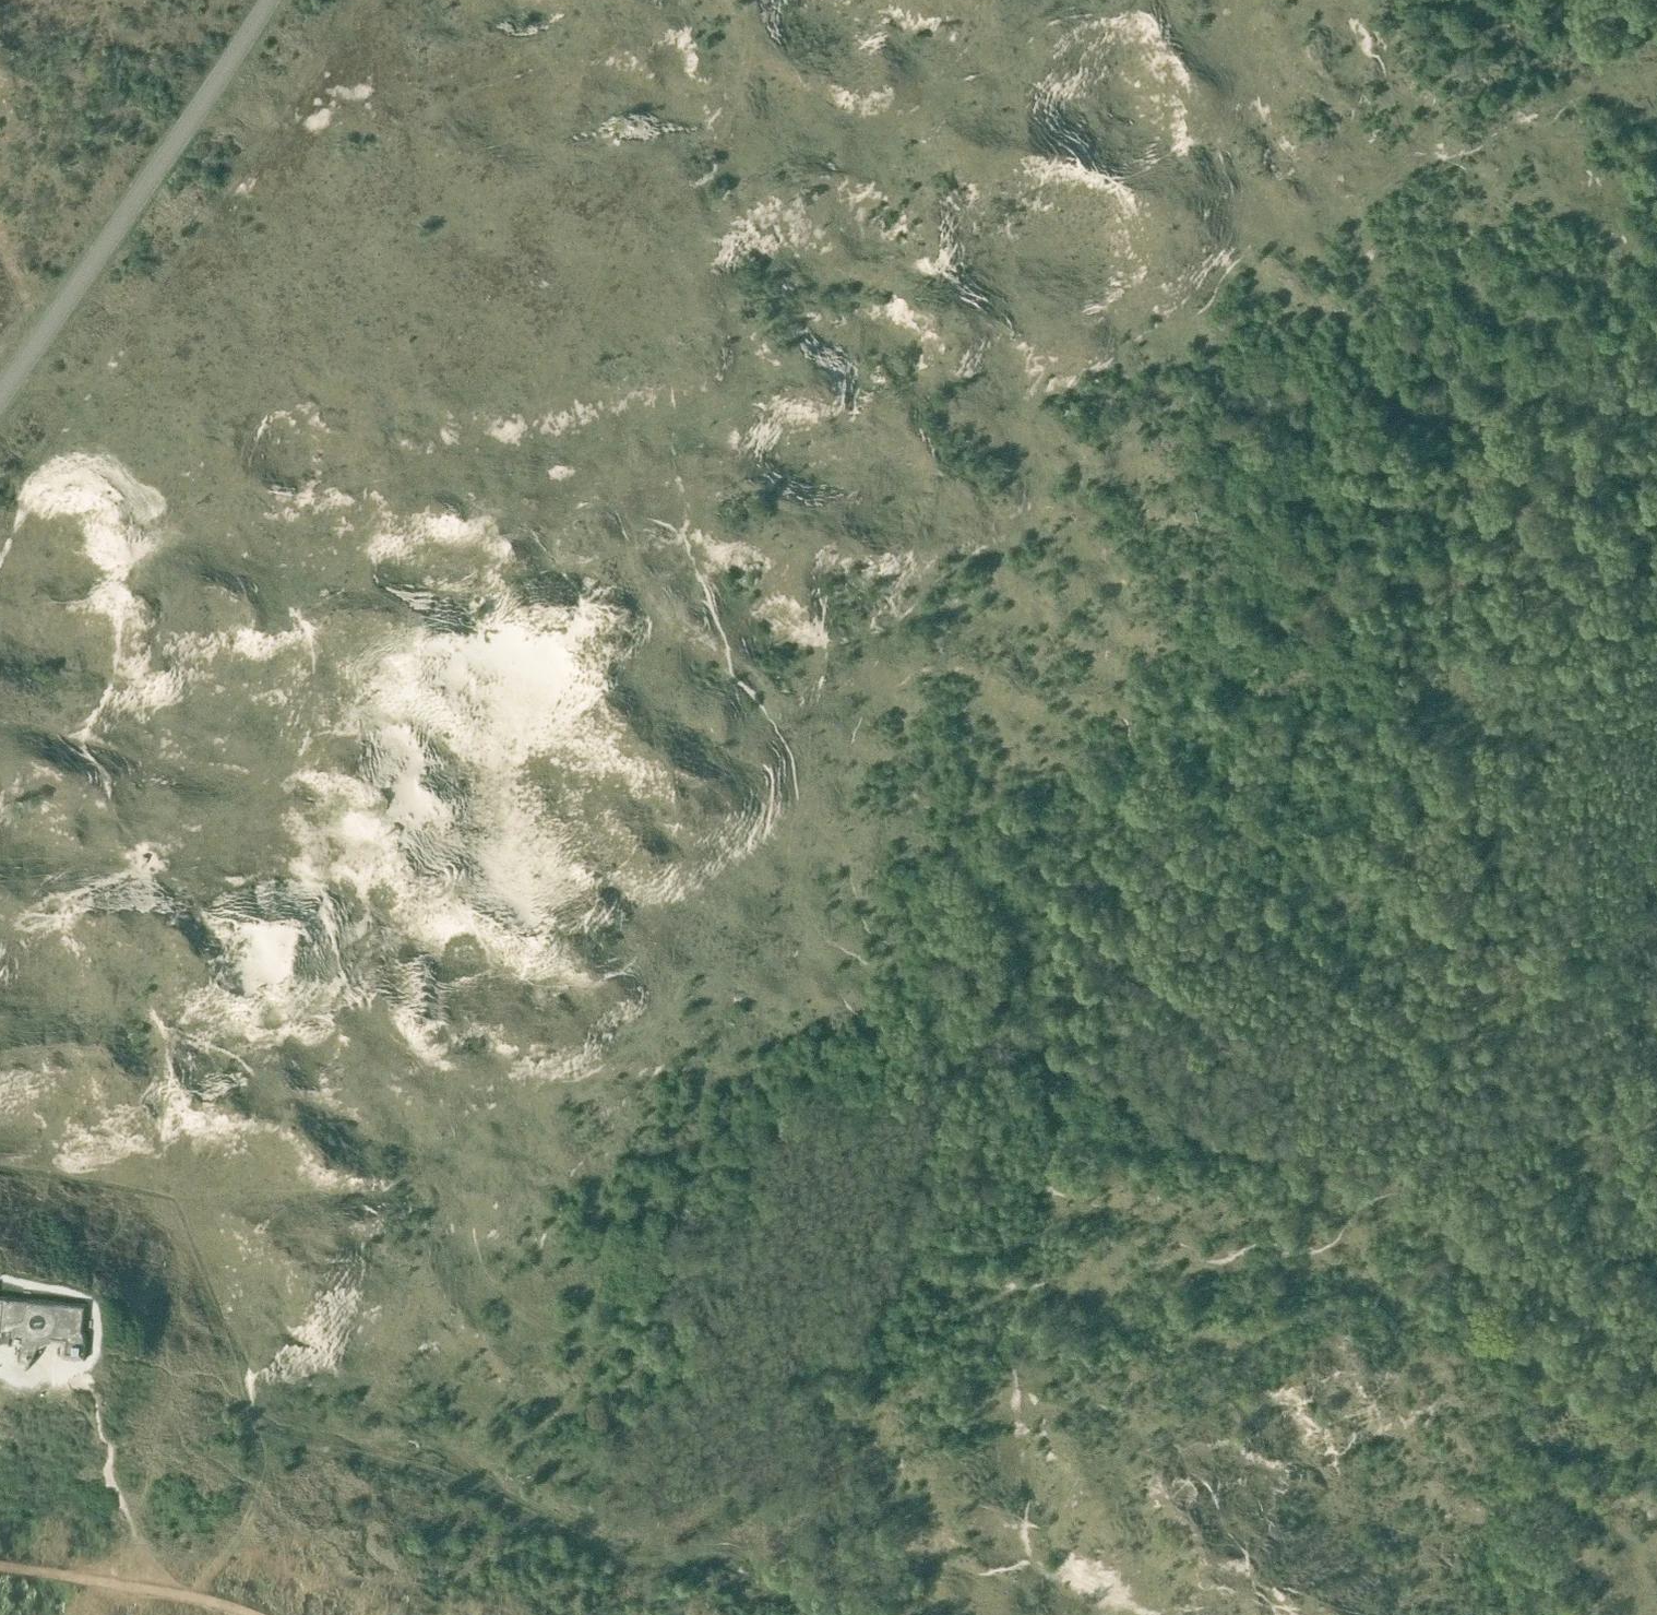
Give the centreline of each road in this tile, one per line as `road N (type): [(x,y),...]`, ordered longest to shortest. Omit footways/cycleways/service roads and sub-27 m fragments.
road 1 (unclassified): [(0,396),(268,0)]
road 2 (track): [(0,1568),(133,1586),(248,1614)]

